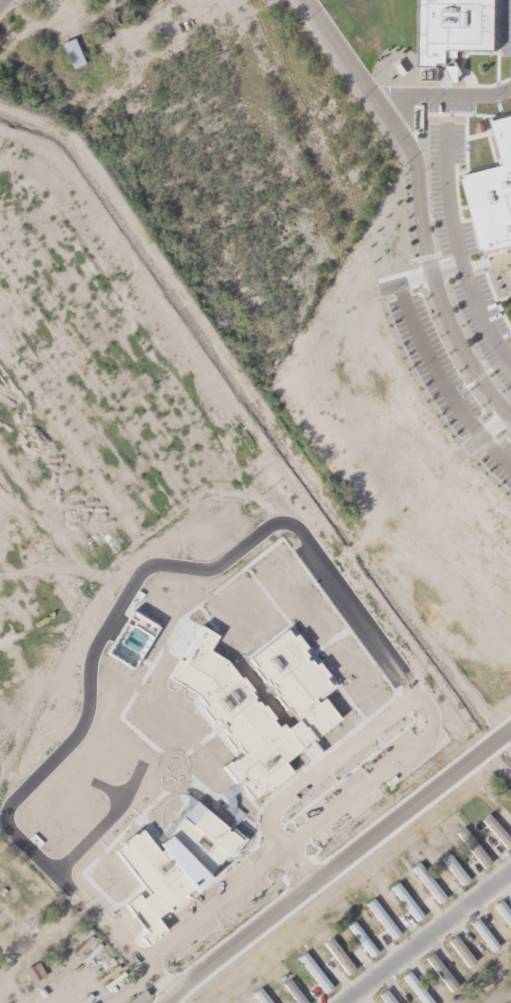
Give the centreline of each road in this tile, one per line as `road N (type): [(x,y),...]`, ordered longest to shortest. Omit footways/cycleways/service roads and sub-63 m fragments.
road 1 (residential): [(340,1002),(510,868)]

